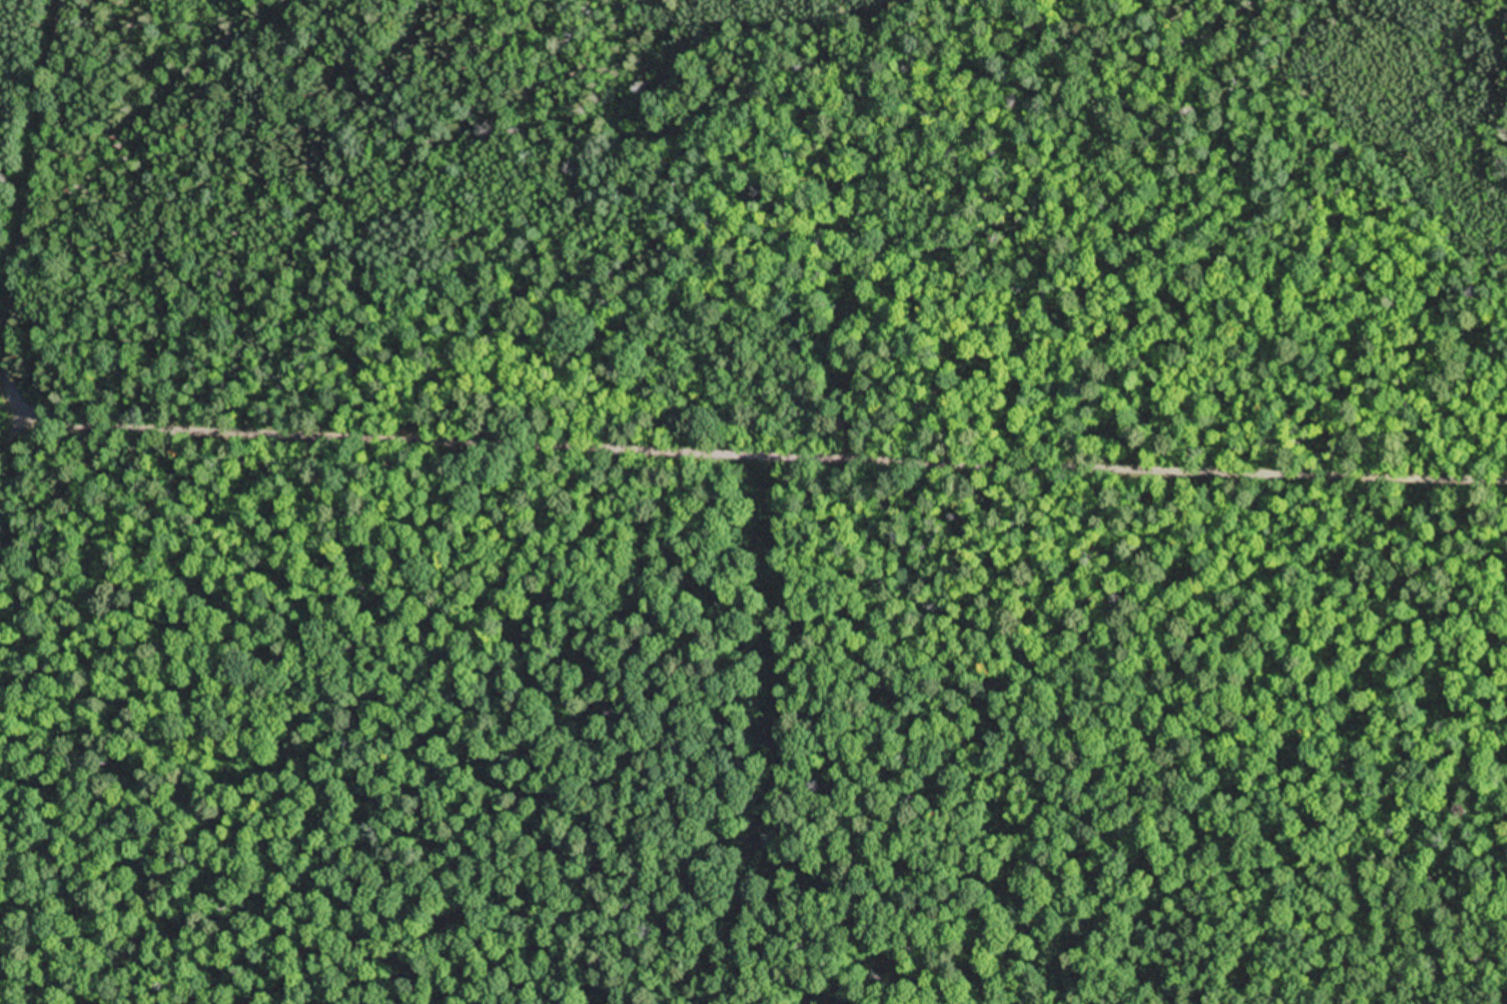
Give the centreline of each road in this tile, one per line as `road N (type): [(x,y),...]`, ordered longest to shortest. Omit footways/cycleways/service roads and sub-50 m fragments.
road 1 (residential): [(1506,479),(37,424),(15,409),(4,373),(63,0)]

